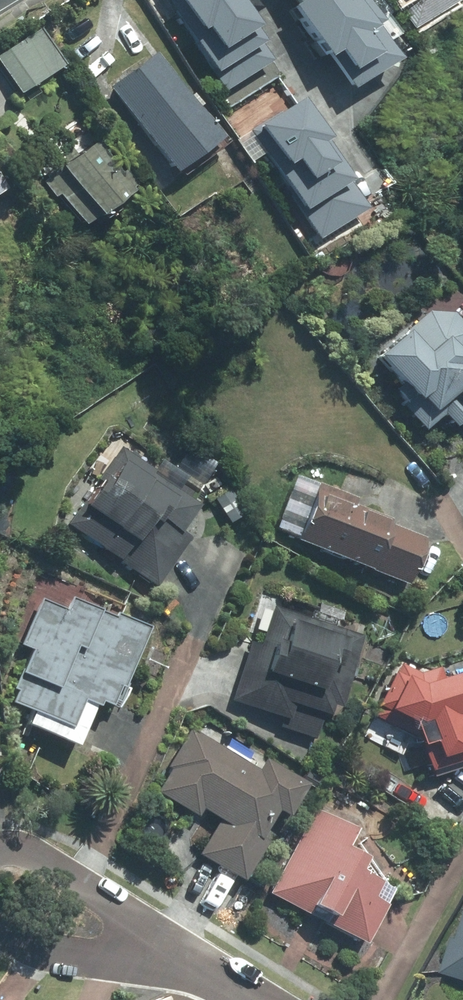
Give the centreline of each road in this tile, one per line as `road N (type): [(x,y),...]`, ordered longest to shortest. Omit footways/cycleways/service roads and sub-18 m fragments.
road 1 (residential): [(188,964),(100,965),(42,954),(0,934)]
road 2 (residential): [(0,850),(40,857),(116,909)]

